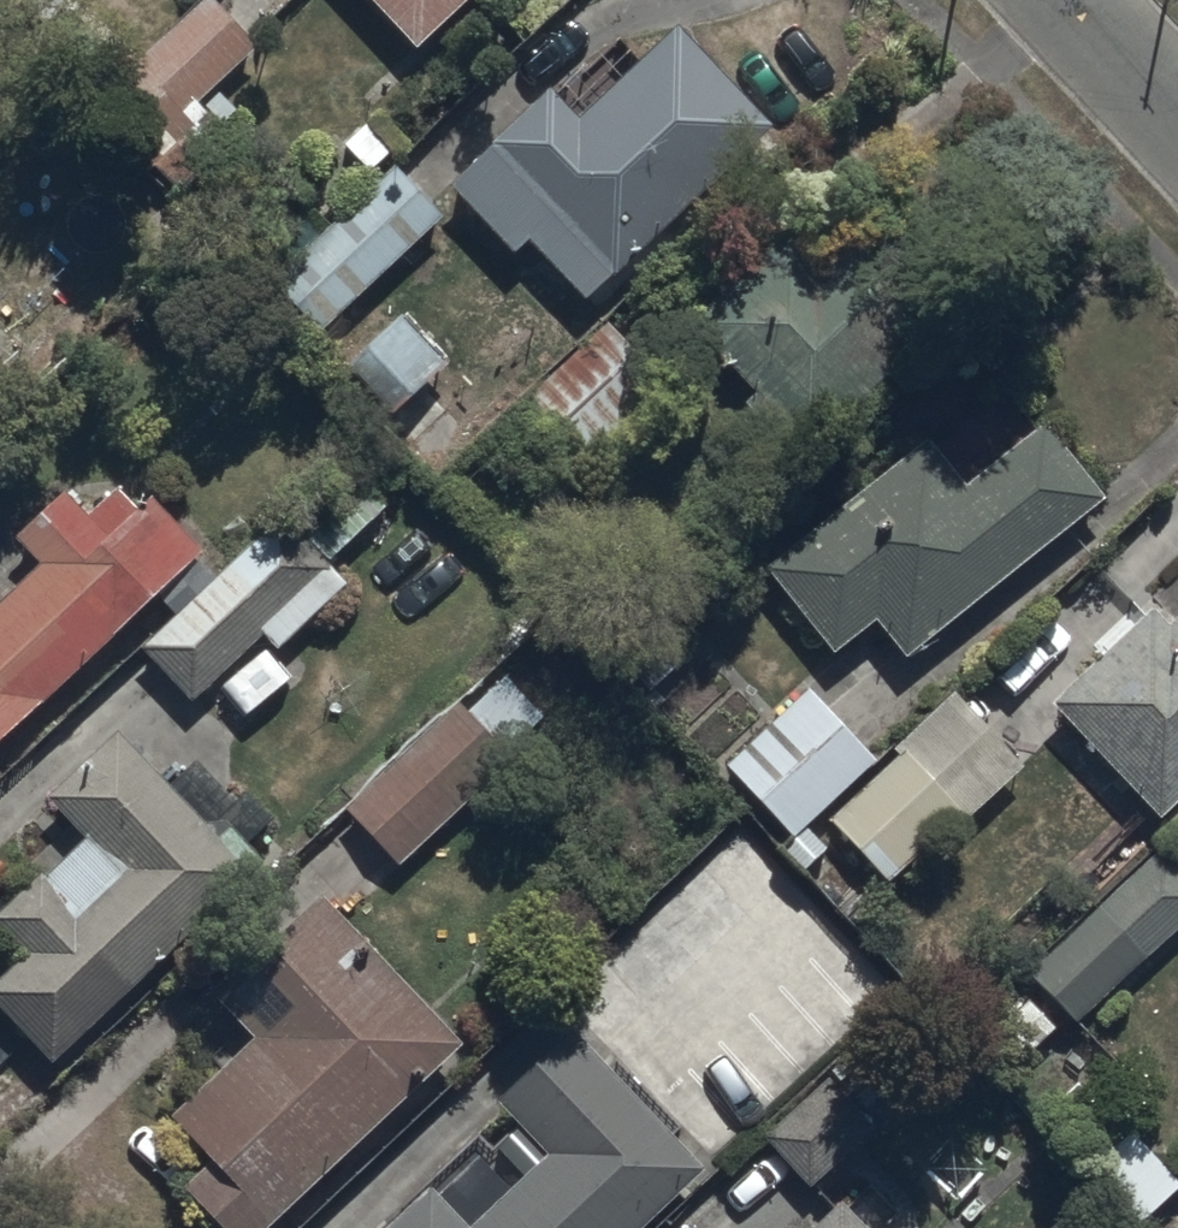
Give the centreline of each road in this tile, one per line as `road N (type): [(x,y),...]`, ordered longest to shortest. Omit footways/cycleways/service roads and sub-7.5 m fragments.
road 1 (residential): [(1177,121),(1064,0)]

